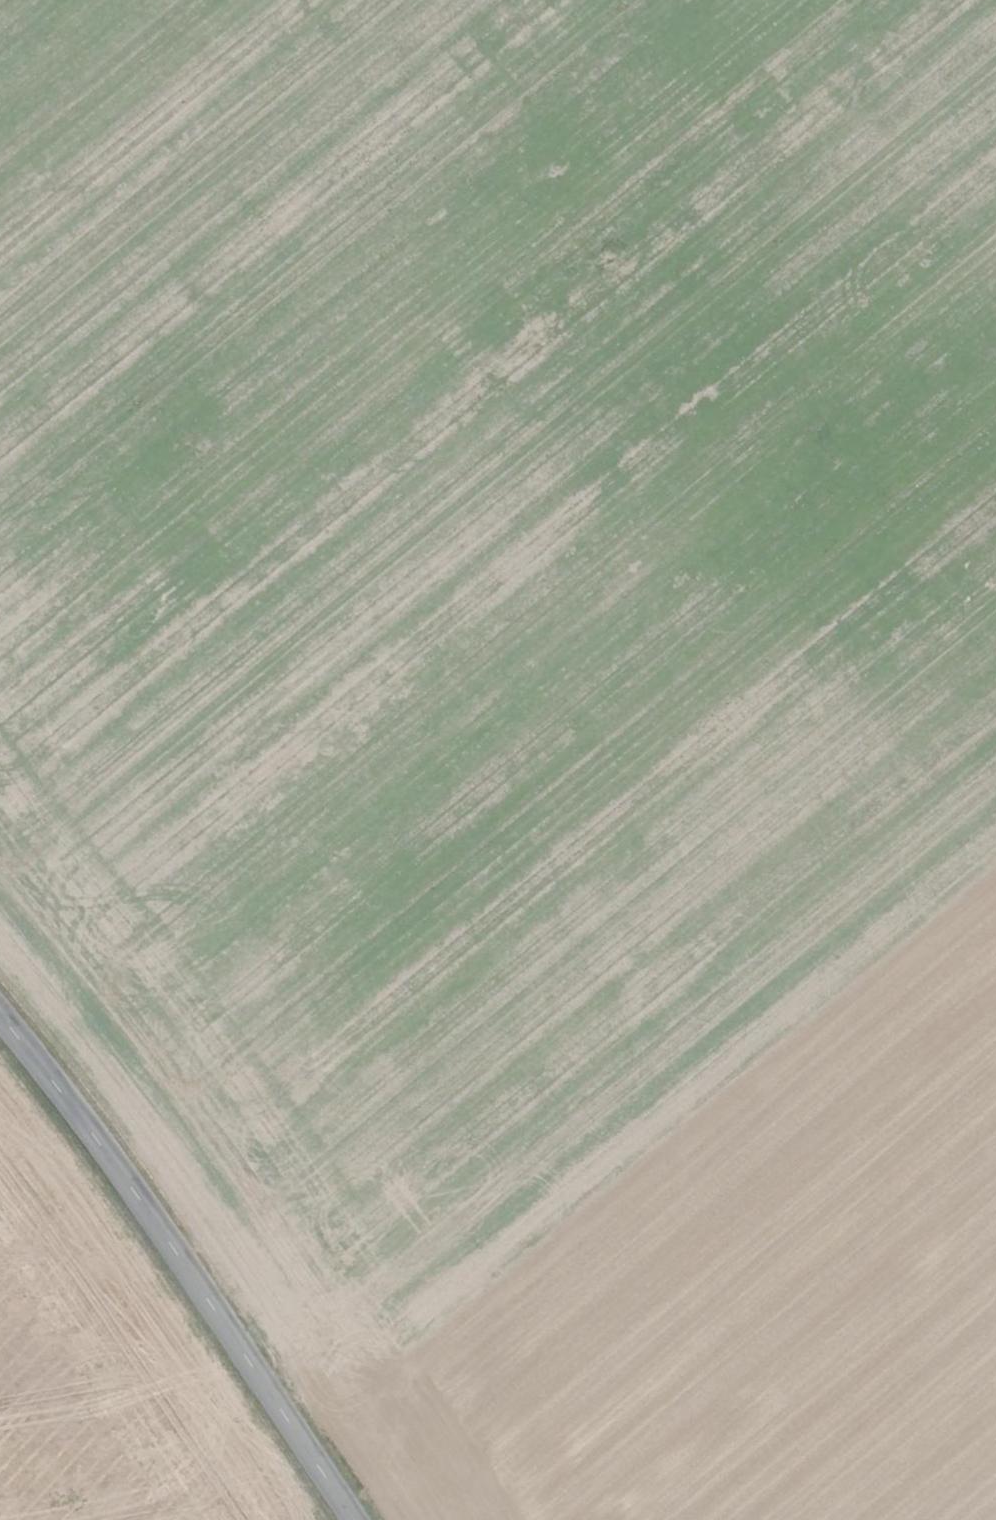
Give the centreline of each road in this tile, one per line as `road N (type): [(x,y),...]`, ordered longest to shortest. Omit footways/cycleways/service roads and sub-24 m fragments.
road 1 (tertiary): [(355,1519),(161,1229),(0,1016)]

